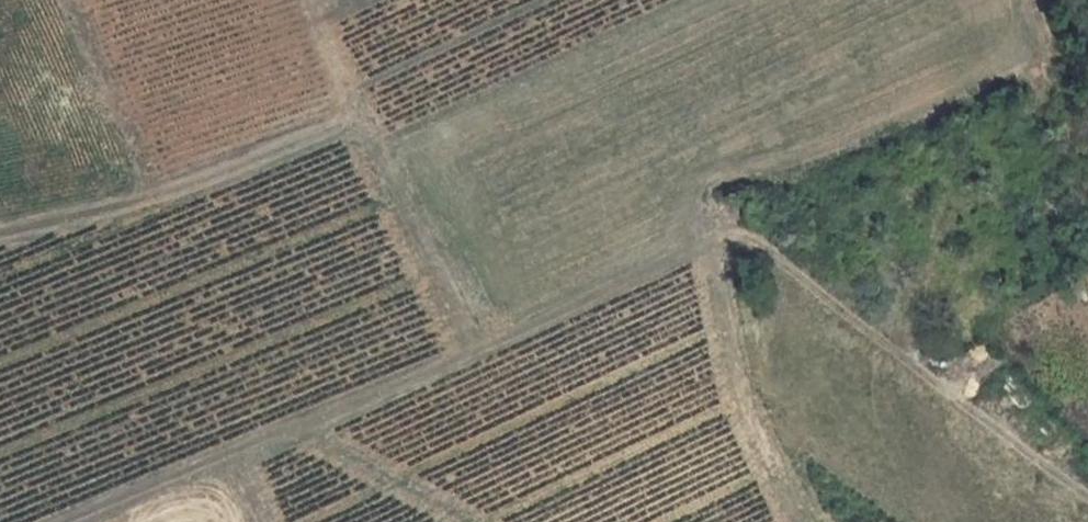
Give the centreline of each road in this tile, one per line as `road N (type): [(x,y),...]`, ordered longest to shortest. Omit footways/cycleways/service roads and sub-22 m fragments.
road 1 (track): [(77,521),(722,235),(763,240),(1087,495)]

